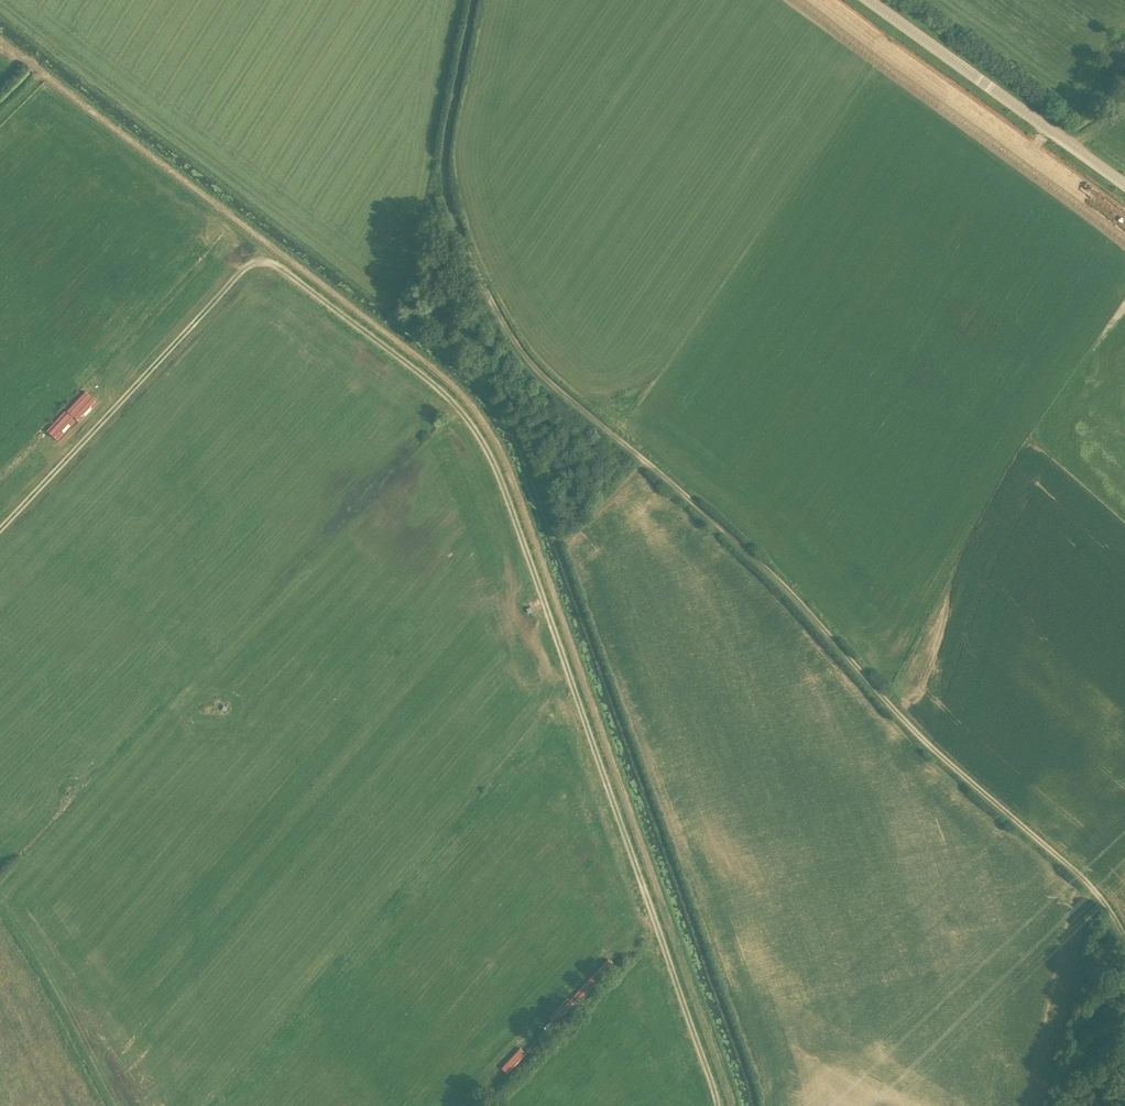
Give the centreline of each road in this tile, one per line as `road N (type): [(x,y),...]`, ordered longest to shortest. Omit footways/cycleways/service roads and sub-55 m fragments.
road 1 (track): [(1124,944),(1061,861),(915,733),(772,574),(547,383),(501,323),(458,234),(440,170),(473,0)]
road 2 (tertiary): [(1124,186),(868,0)]

